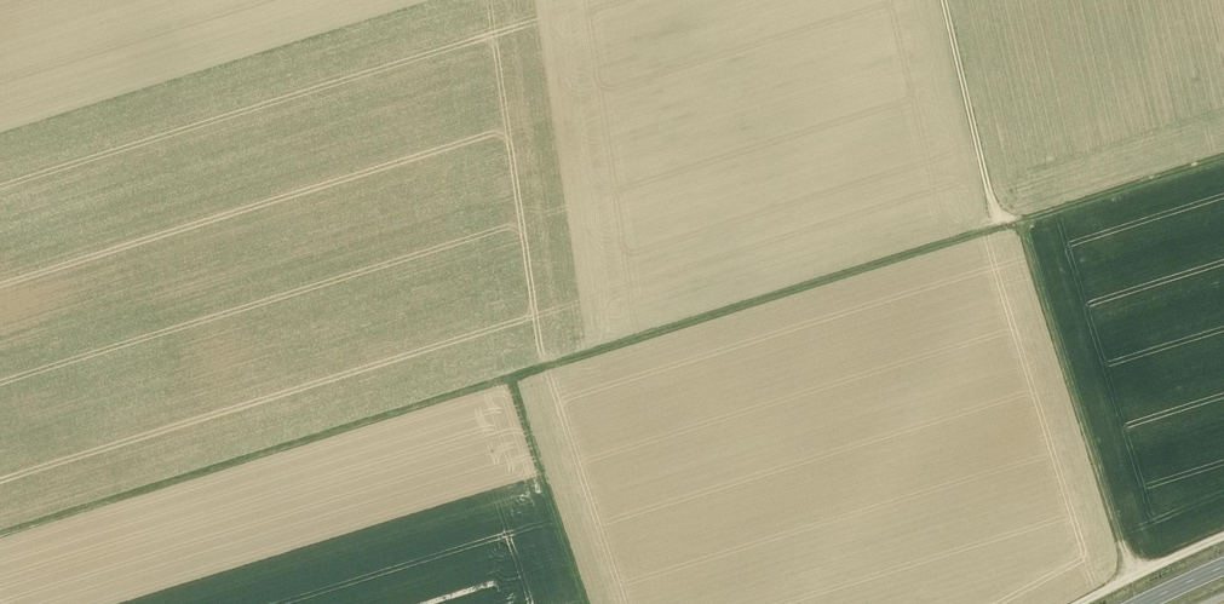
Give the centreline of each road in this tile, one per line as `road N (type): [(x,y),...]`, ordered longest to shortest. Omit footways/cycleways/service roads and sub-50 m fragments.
road 1 (track): [(0,536),(1223,169)]
road 2 (track): [(977,0),(1028,227),(1135,573)]
road 3 (track): [(519,381),(590,603)]
road 4 (track): [(1223,536),(1075,603)]

